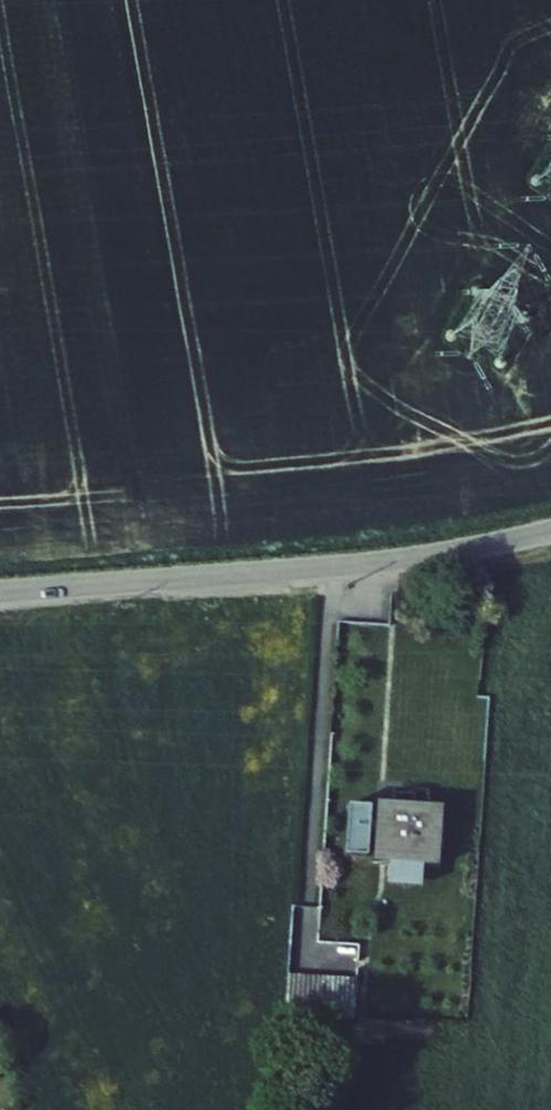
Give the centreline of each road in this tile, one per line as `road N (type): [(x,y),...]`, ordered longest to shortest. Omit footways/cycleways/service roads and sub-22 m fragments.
road 1 (unclassified): [(0,591),(377,563),(550,533)]

